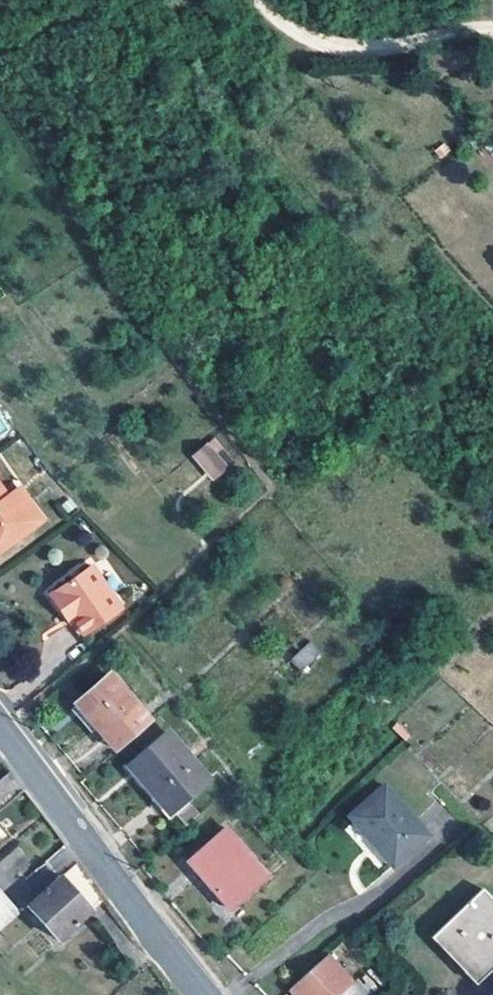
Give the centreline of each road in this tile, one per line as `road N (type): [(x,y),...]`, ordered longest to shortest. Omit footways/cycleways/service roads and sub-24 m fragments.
road 1 (secondary): [(0,731),(200,994)]
road 2 (track): [(255,0),(298,36),(352,48),(492,32)]

